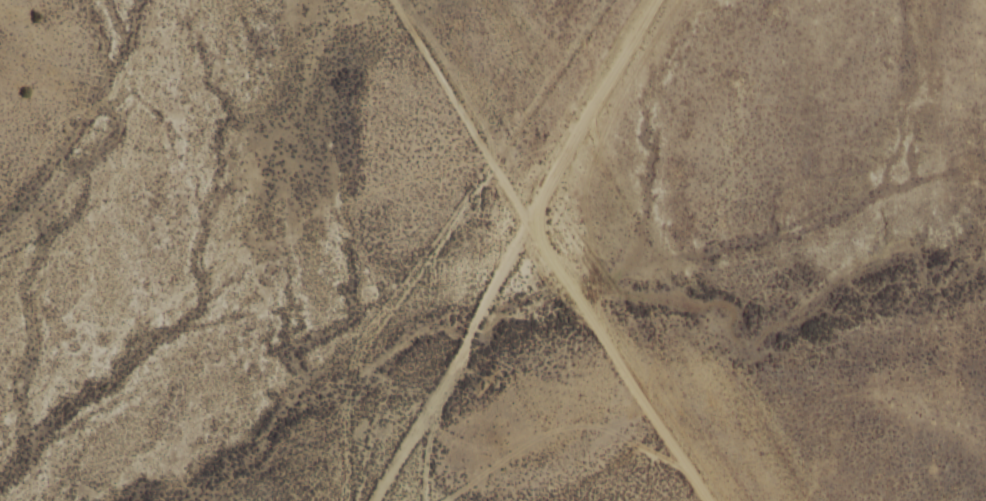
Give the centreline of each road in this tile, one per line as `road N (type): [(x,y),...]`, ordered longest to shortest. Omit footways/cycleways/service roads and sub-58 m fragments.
road 1 (residential): [(709,500),(545,255),(391,0)]
road 2 (track): [(373,500),(655,0)]

